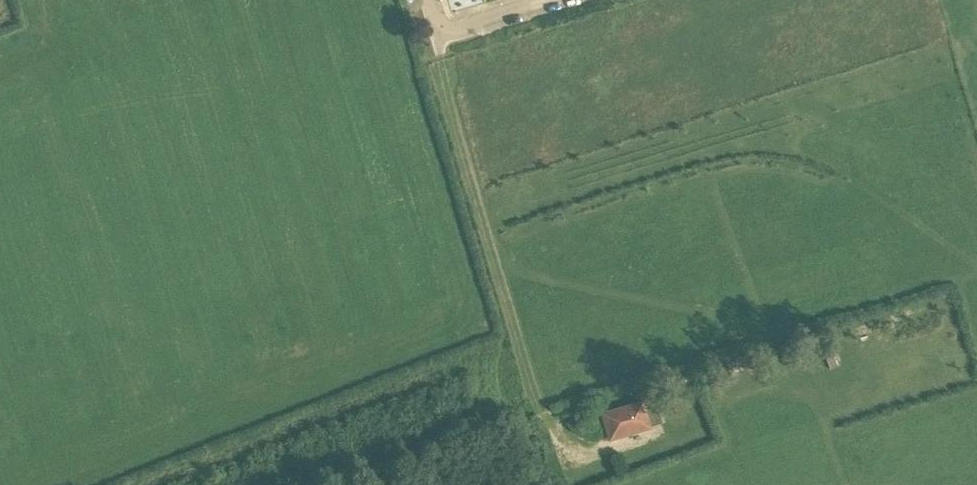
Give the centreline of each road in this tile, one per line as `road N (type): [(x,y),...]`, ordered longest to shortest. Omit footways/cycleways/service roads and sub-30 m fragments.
road 1 (unclassified): [(531,409),(440,71),(439,32)]

